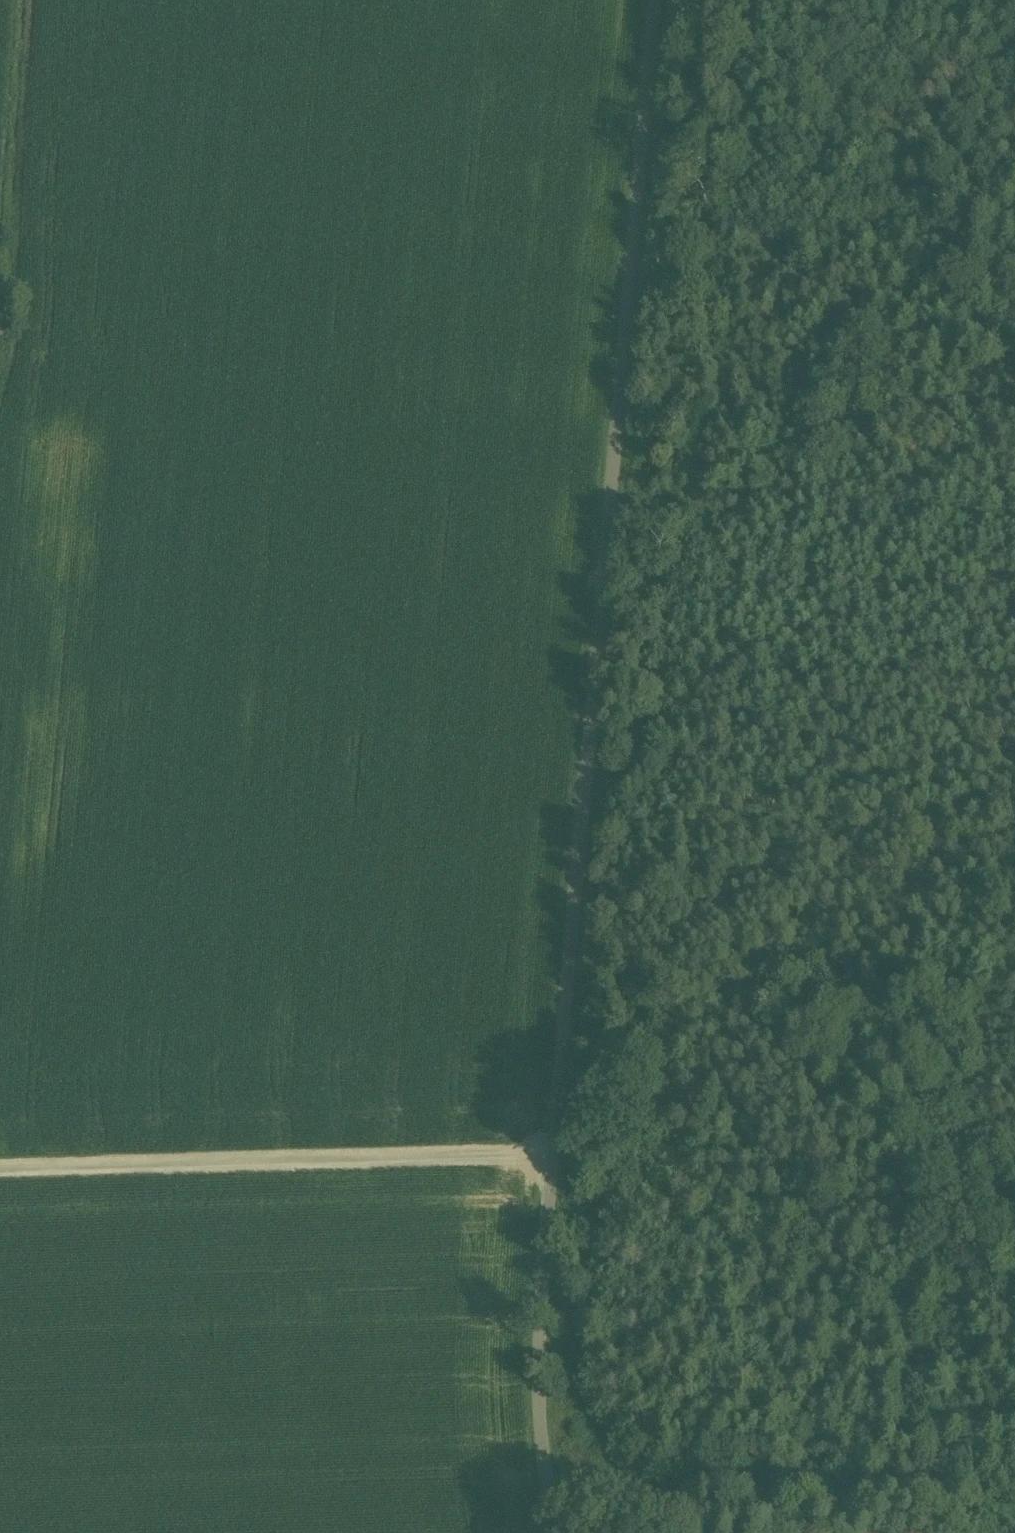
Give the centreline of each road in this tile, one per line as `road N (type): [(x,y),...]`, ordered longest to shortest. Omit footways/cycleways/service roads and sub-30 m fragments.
road 1 (unclassified): [(661,0),(549,1151)]
road 2 (track): [(559,1532),(544,1361),(549,1151)]

